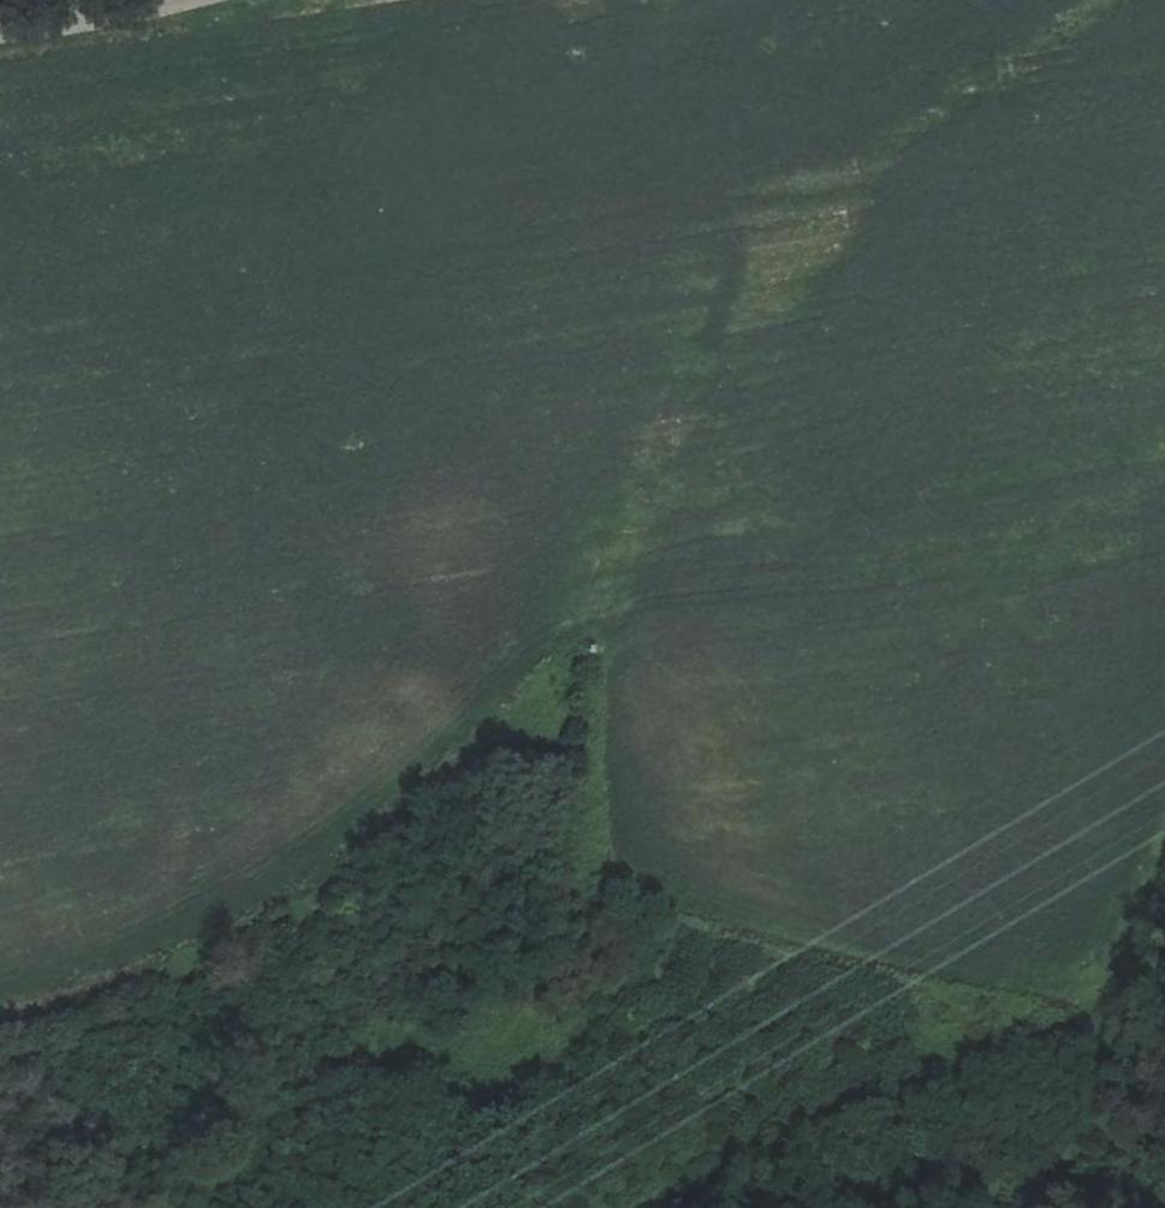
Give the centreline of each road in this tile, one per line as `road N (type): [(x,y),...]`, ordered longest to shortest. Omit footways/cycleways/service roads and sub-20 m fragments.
road 1 (unclassified): [(185,0),(0,31)]

